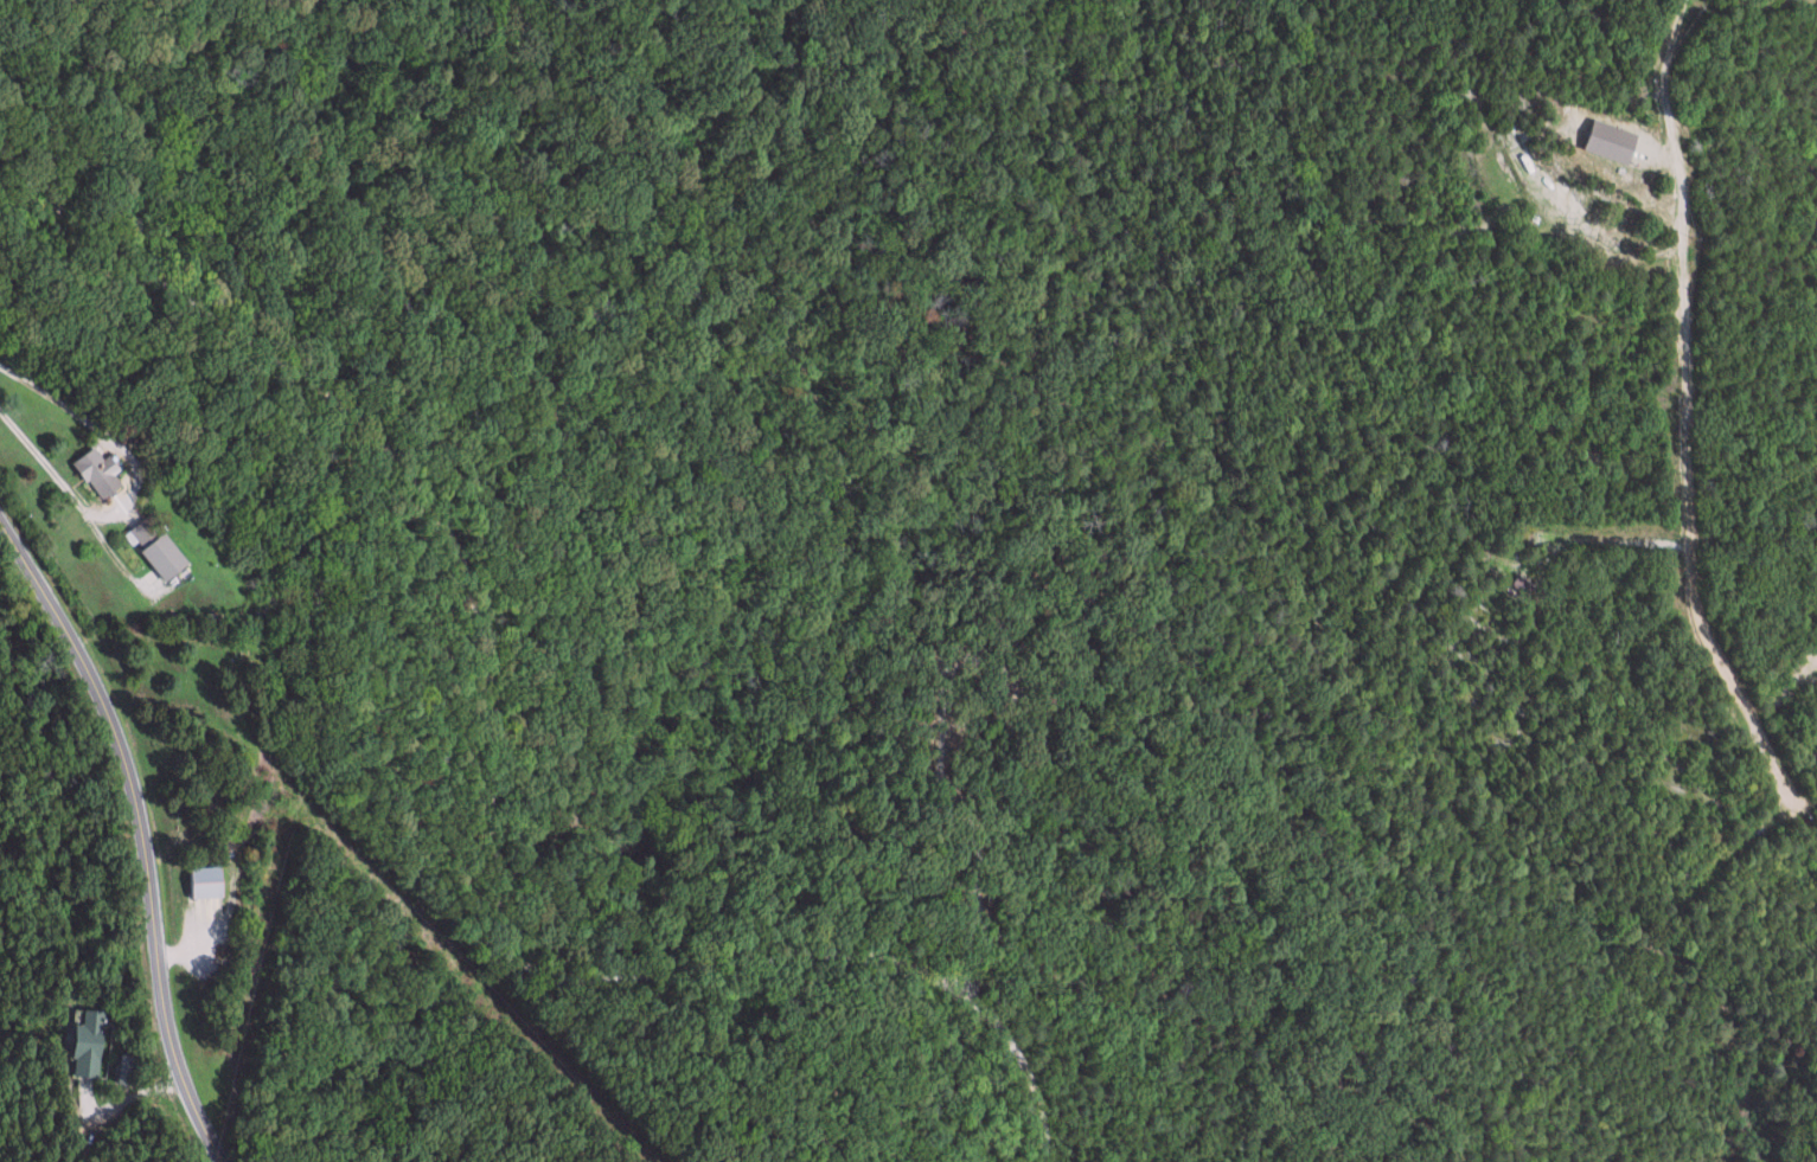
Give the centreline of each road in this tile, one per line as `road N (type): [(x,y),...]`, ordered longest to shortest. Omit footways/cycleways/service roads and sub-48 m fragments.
road 1 (residential): [(0,77),(40,145),(121,220),(239,304),(403,482),(463,599),(462,865),(492,923),(529,956),(599,980),(677,967),(875,957),(945,983),(999,1044),(1024,1161)]
road 2 (residential): [(1674,0),(1656,90),(1674,199),(1682,578),(1691,635),(1772,810),(1786,808),(1816,776)]
road 3 (tertiary): [(225,1161),(184,1066),(140,784),(113,707),(0,512)]

